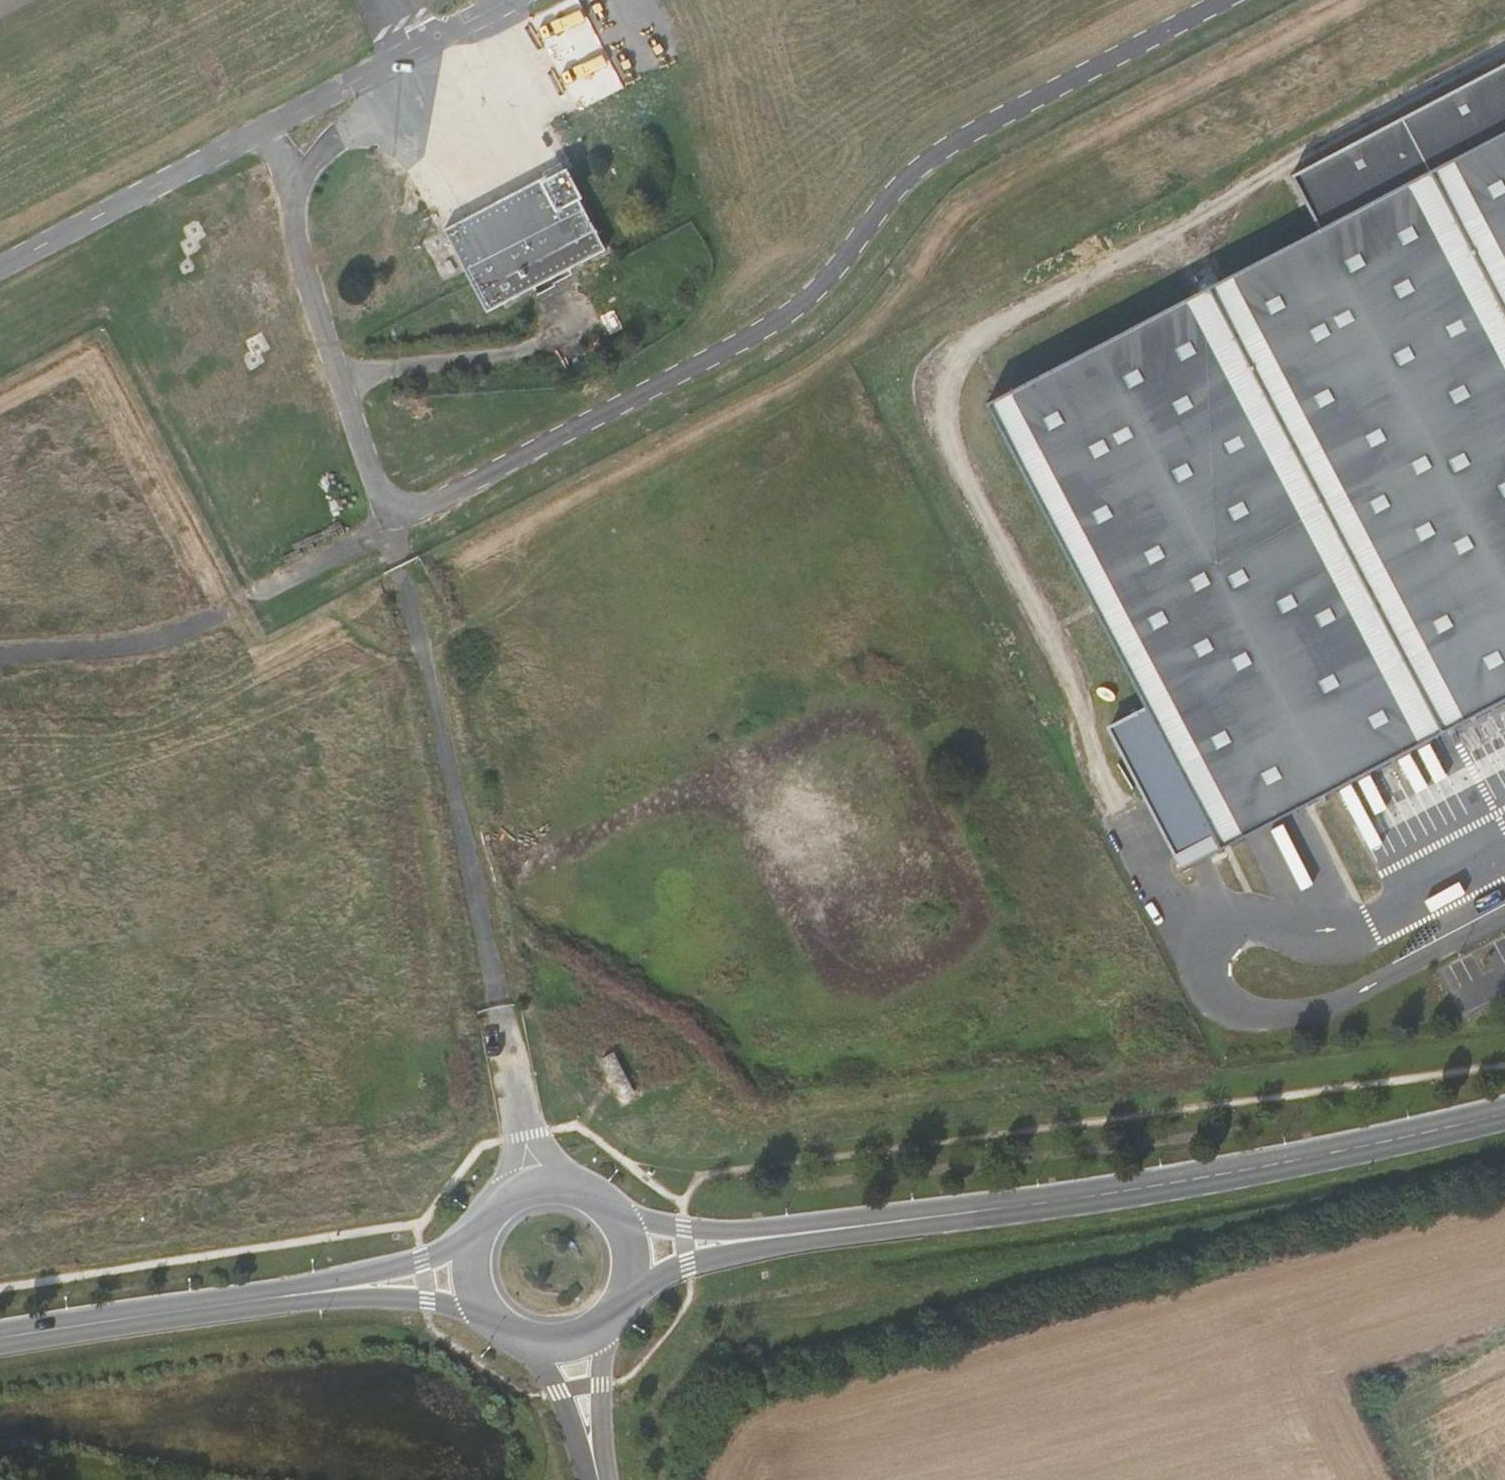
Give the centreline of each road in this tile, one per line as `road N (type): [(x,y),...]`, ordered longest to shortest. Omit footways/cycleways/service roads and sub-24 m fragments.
road 1 (track): [(1504,51),(1348,129),(962,352),(941,418),(950,447),(1070,679),(1087,747),(1124,814)]
road 2 (unclassified): [(1504,1110),(1265,1170),(627,1254)]
road 3 (unclassified): [(472,1281),(315,1292),(0,1343)]
road 4 (unclassified): [(627,1254),(597,1202),(539,1186),(486,1215),(471,1253),(472,1281)]
road 5 (unclassified): [(599,1479),(571,1340)]
road 6 (unclassified): [(472,1281),(500,1326),(538,1342),(571,1340)]

